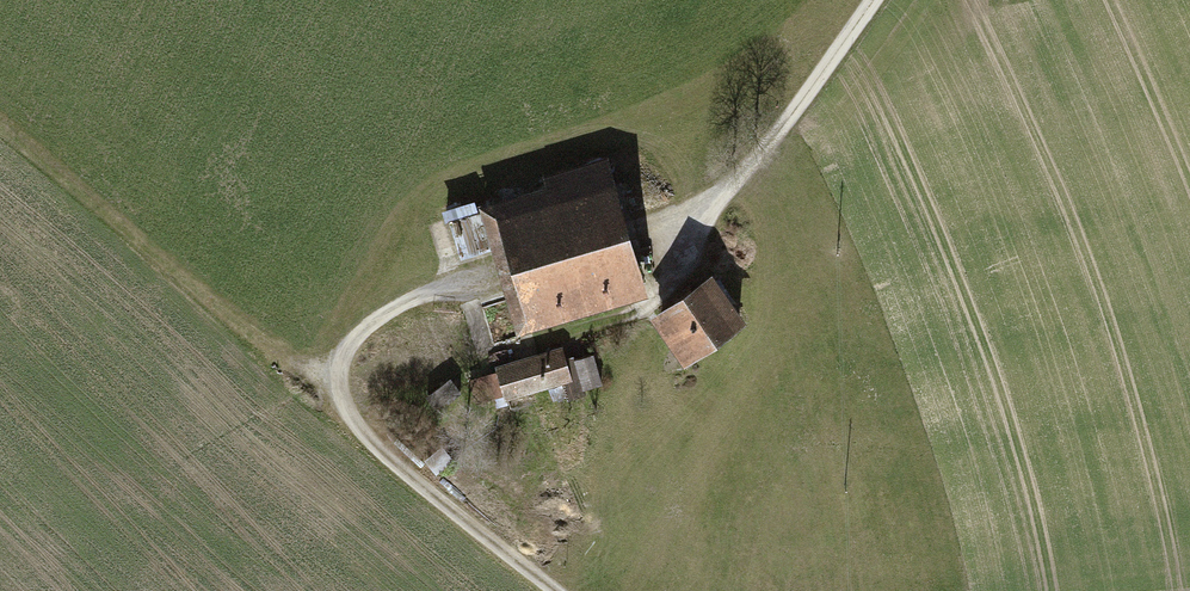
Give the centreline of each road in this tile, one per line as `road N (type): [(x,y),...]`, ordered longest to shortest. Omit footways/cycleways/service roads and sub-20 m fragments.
road 1 (track): [(1189,469),(752,283)]
road 2 (track): [(559,590),(351,422),(334,376),(343,346),(395,300),(438,282)]
road 3 (track): [(862,0),(705,217)]

